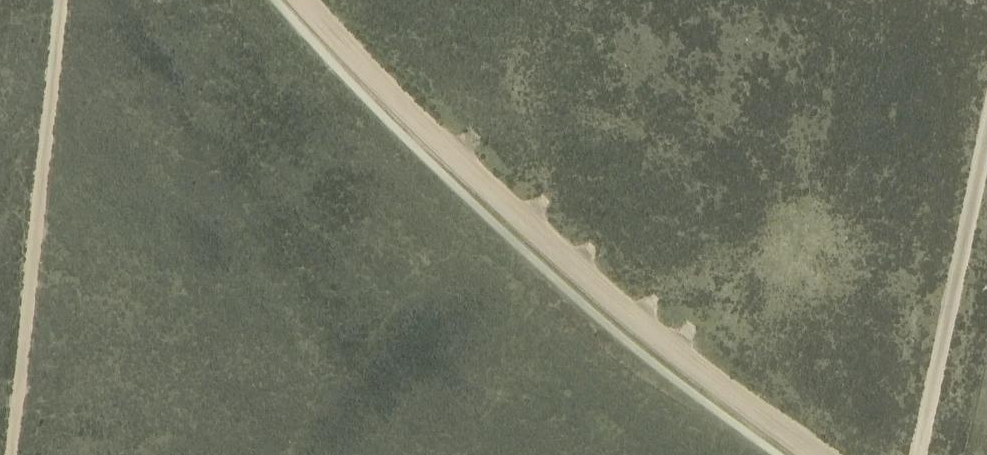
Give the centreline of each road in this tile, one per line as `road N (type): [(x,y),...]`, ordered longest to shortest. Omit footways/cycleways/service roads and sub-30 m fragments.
road 1 (track): [(301,0),(399,104),(581,273),(814,454)]
road 2 (track): [(60,0),(8,454)]
road 3 (track): [(923,454),(986,148)]

